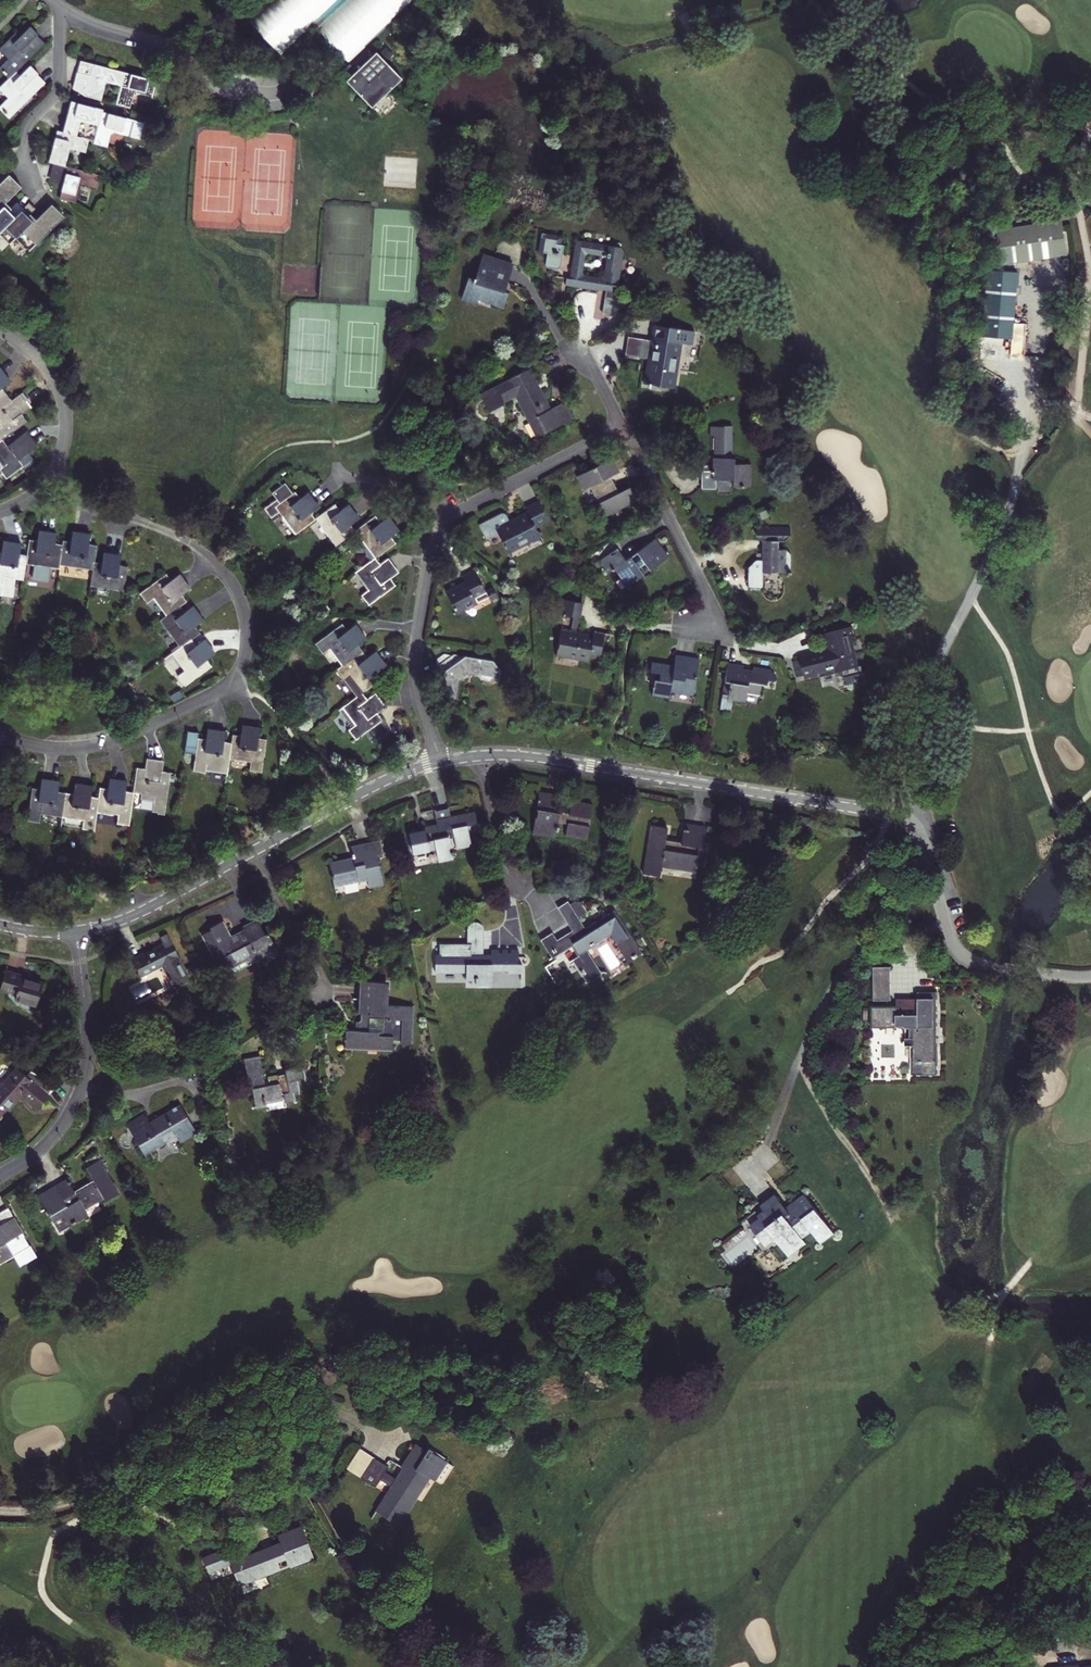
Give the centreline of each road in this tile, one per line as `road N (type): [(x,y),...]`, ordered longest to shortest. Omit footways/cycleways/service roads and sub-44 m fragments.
road 1 (residential): [(485,756),(541,758),(862,811),(916,829),(945,929),(868,944),(853,960),(788,1088),(767,1149)]
road 2 (residential): [(0,733),(62,748),(117,739),(219,692),(242,664),(241,603),(220,568),(182,539),(77,502)]
road 3 (residential): [(0,1175),(50,1141),(85,1077),(75,931)]
road 4 (residential): [(0,1508),(52,1504),(111,1484),(222,1425),(257,1415)]
road 5 (residential): [(59,14),(161,46),(223,89),(275,93),(296,80)]
road 6 (residential): [(441,762),(417,698),(415,655),(431,551),(452,520)]
road 7 (residential): [(908,1666),(957,1610),(1013,1566),(1090,1527)]
road 8 (residential): [(624,428),(706,589),(712,635)]
road 9 (residential): [(259,849),(391,778),(441,762)]
road 10 (residential): [(75,931),(142,911),(259,849)]
road 11 (residential): [(452,520),(624,428)]
road 12 (residential): [(59,14),(59,87),(27,131),(39,188)]
road 13 (residential): [(0,327),(44,362),(62,389),(66,426),(57,473)]
road 14 (residential): [(259,849),(325,984),(317,993)]
road 15 (residential): [(485,756),(510,880),(517,883)]
road 16 (residential): [(336,481),(398,485),(452,520)]

